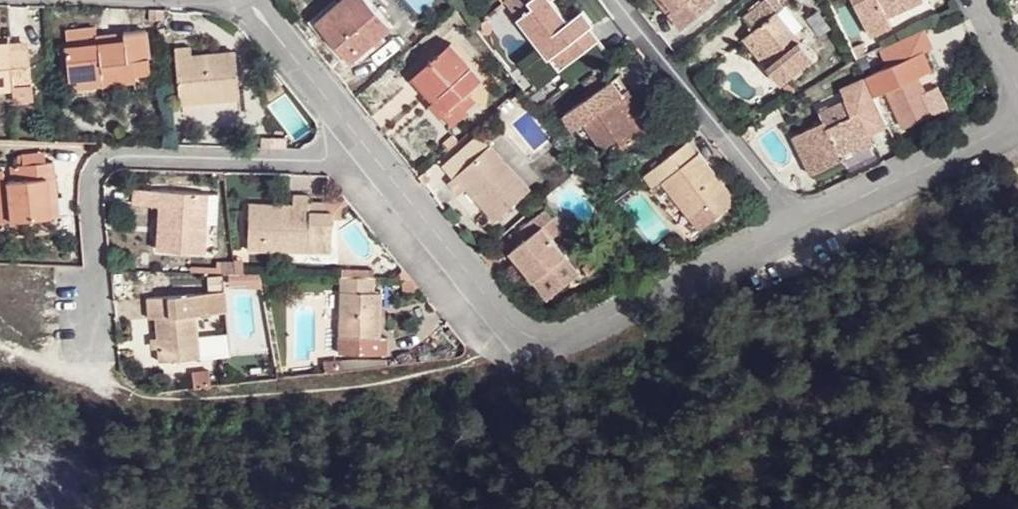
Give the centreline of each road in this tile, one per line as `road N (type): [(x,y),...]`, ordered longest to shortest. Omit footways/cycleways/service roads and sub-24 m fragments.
road 1 (track): [(0,348),(54,372),(184,398),(409,379),(536,342)]
road 2 (residential): [(377,158),(515,331),(536,342),(566,335),(806,218)]
road 3 (residential): [(100,347),(89,183),(95,162),(115,153),(377,158)]
road 4 (residential): [(806,218),(626,0)]
road 5 (residential): [(806,218),(1004,126),(1017,93)]
road 6 (residential): [(252,0),(377,158)]

